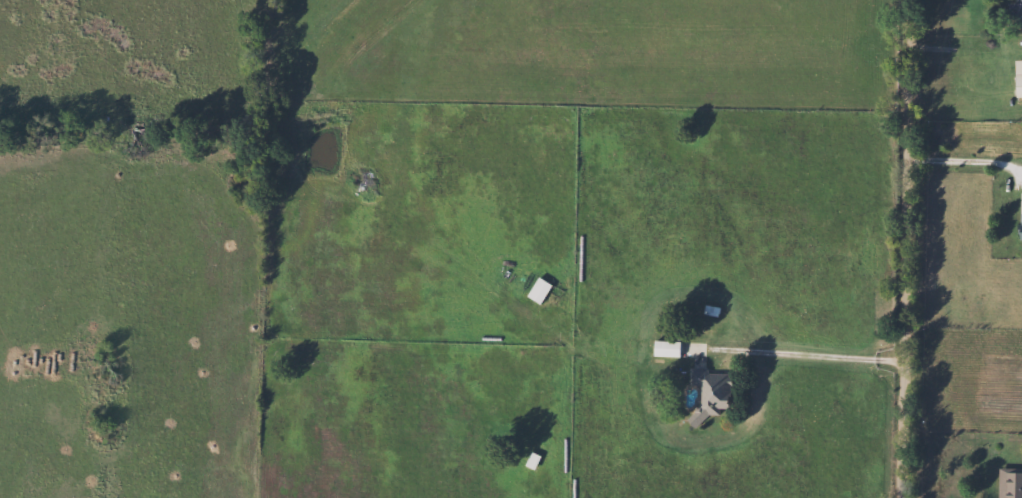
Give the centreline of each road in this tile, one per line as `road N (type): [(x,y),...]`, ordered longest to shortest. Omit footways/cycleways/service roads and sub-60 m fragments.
road 1 (residential): [(904,497),(912,0)]

